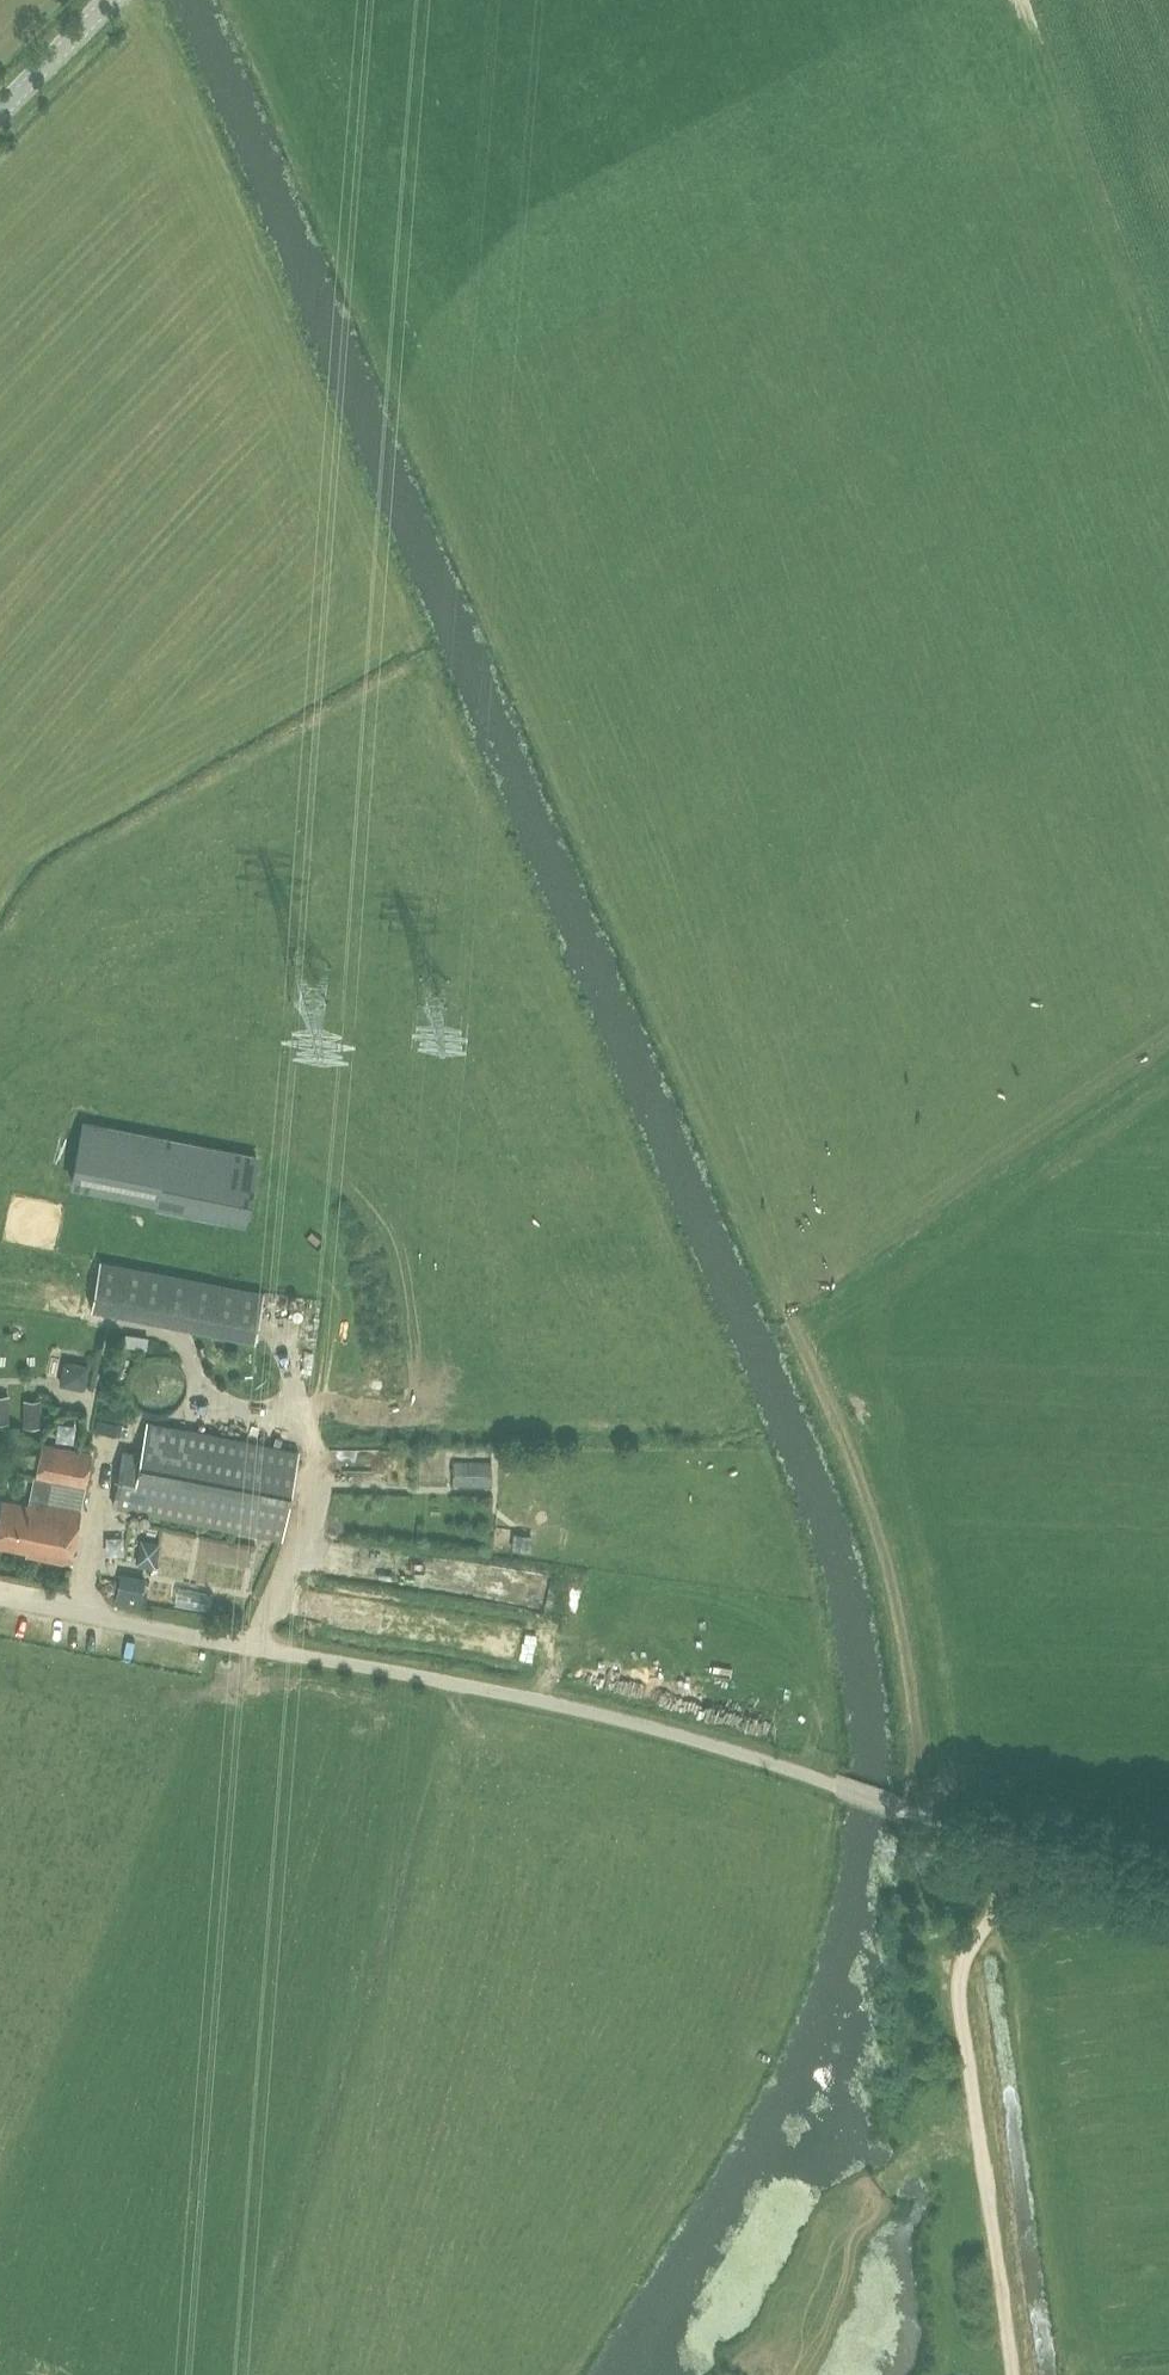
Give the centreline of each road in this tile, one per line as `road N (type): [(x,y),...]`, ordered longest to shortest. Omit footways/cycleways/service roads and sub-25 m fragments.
road 1 (track): [(997,1837),(697,1738),(275,1652)]
road 2 (track): [(997,1837),(997,1913),(965,1954),(957,1985),(1011,2374)]
road 3 (unclassified): [(275,1652),(0,1597)]
road 4 (track): [(1168,1862),(997,1837)]
road 5 (tertiary): [(0,105),(106,0)]

